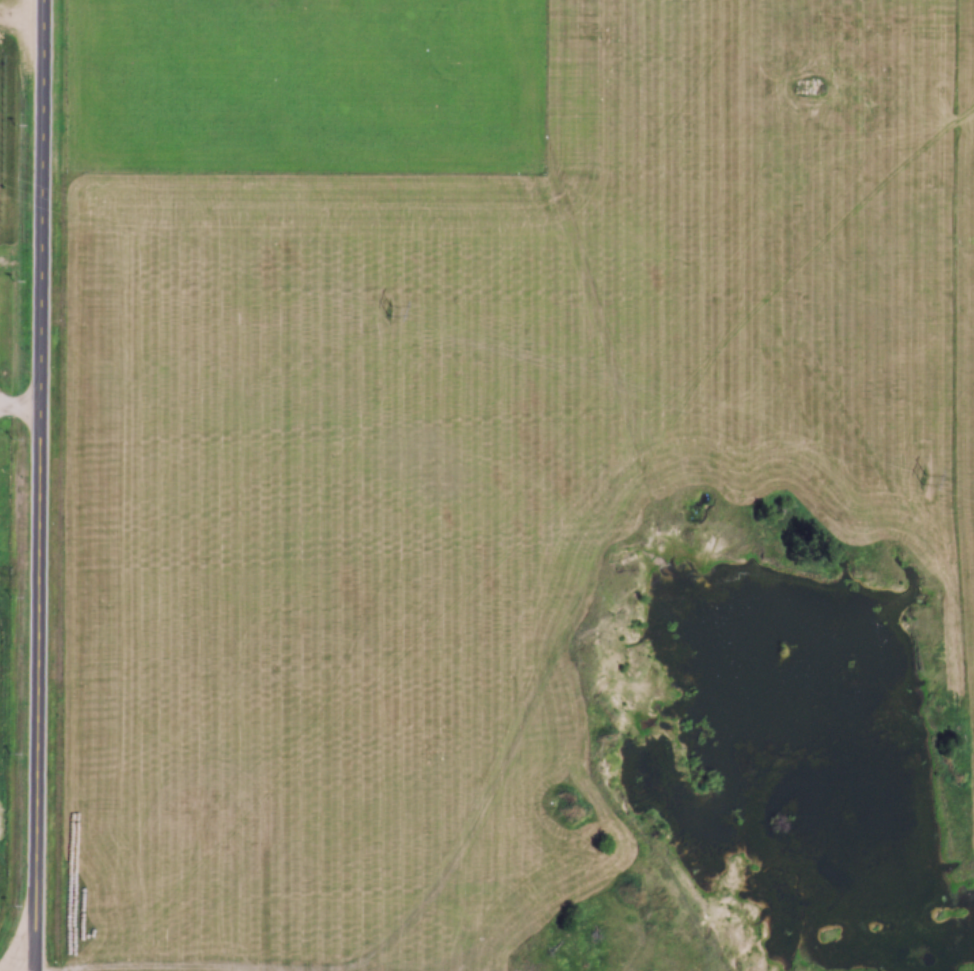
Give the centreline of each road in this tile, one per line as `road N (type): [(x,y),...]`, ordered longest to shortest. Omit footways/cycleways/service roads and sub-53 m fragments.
road 1 (residential): [(35,970),(43,0)]

